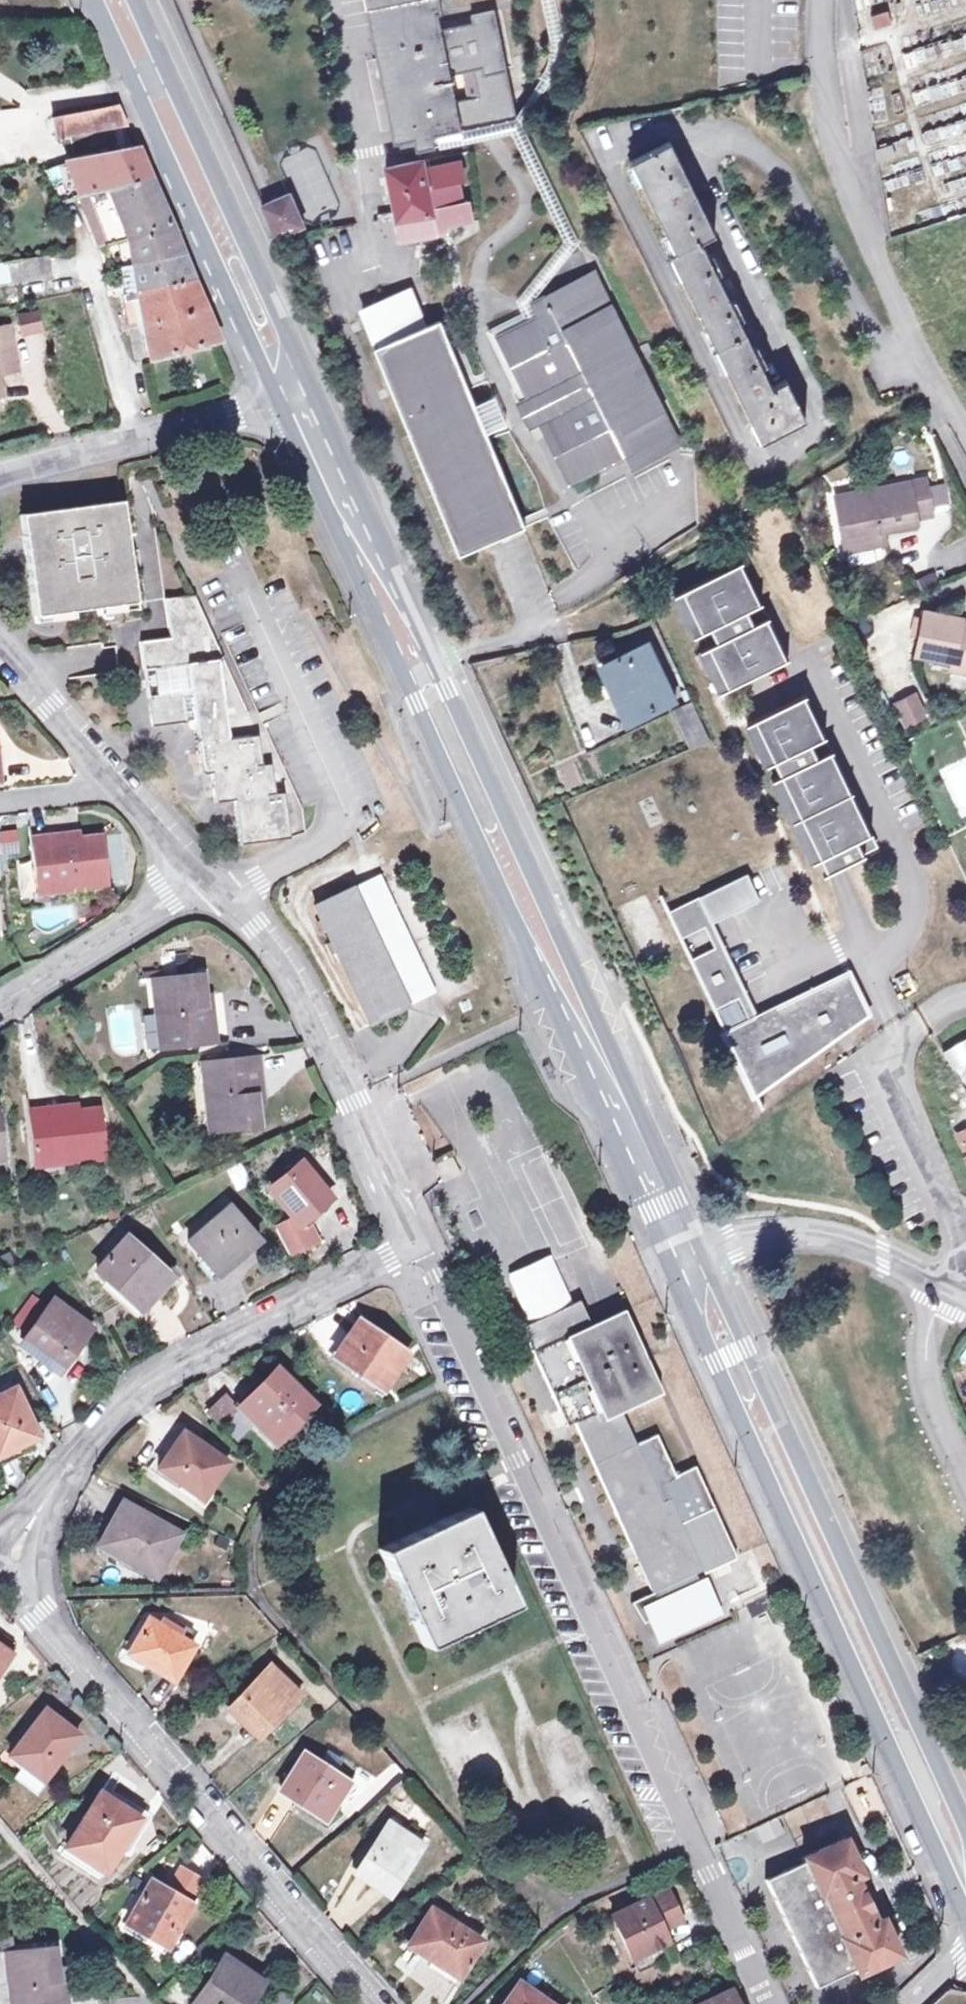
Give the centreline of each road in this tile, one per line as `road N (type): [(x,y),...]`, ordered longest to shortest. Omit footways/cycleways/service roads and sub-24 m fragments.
road 1 (secondary): [(277,399),(670,1279)]
road 2 (secondary): [(706,1260),(310,386)]
road 3 (residential): [(774,2003),(417,1238)]
road 4 (secondary): [(670,1279),(965,1900)]
road 5 (secondary): [(965,1830),(706,1260)]
road 6 (residential): [(370,2003),(5,1567)]
road 7 (residential): [(5,1567),(76,1444),(134,1388),(417,1238)]
road 8 (unclassified): [(822,0),(830,128),(886,284),(965,435)]
road 9 (secondary): [(94,0),(277,399)]
road 10 (secondary): [(310,386),(135,0)]
road 11 (residential): [(204,877),(256,925),(289,975),(417,1238)]
road 12 (unclassified): [(0,481),(277,399)]
road 13 (residential): [(949,1287),(827,1240),(744,1243),(706,1260)]
road 14 (residential): [(204,877),(0,1004)]
road 15 (residential): [(0,641),(126,792)]
road 16 (residential): [(949,1287),(928,1340),(929,1380),(965,1472)]
road 17 (residential): [(126,792),(0,803)]

